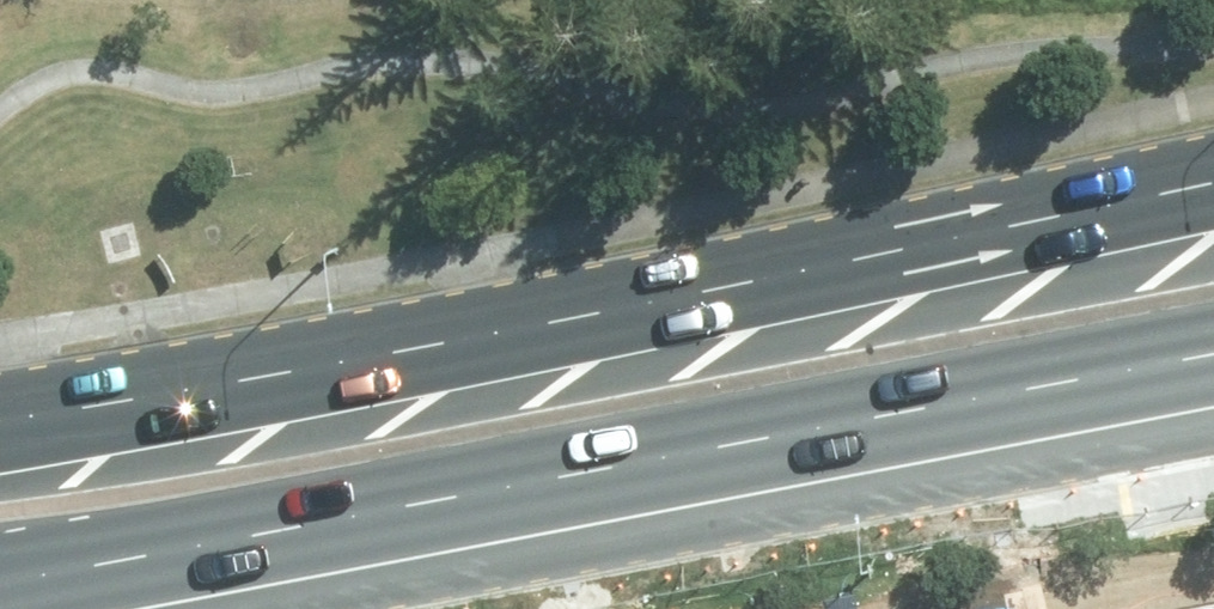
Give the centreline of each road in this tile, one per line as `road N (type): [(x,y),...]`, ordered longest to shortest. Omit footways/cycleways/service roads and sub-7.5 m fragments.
road 1 (primary): [(1213,353),(0,592)]
road 2 (primary): [(0,413),(1213,187)]

